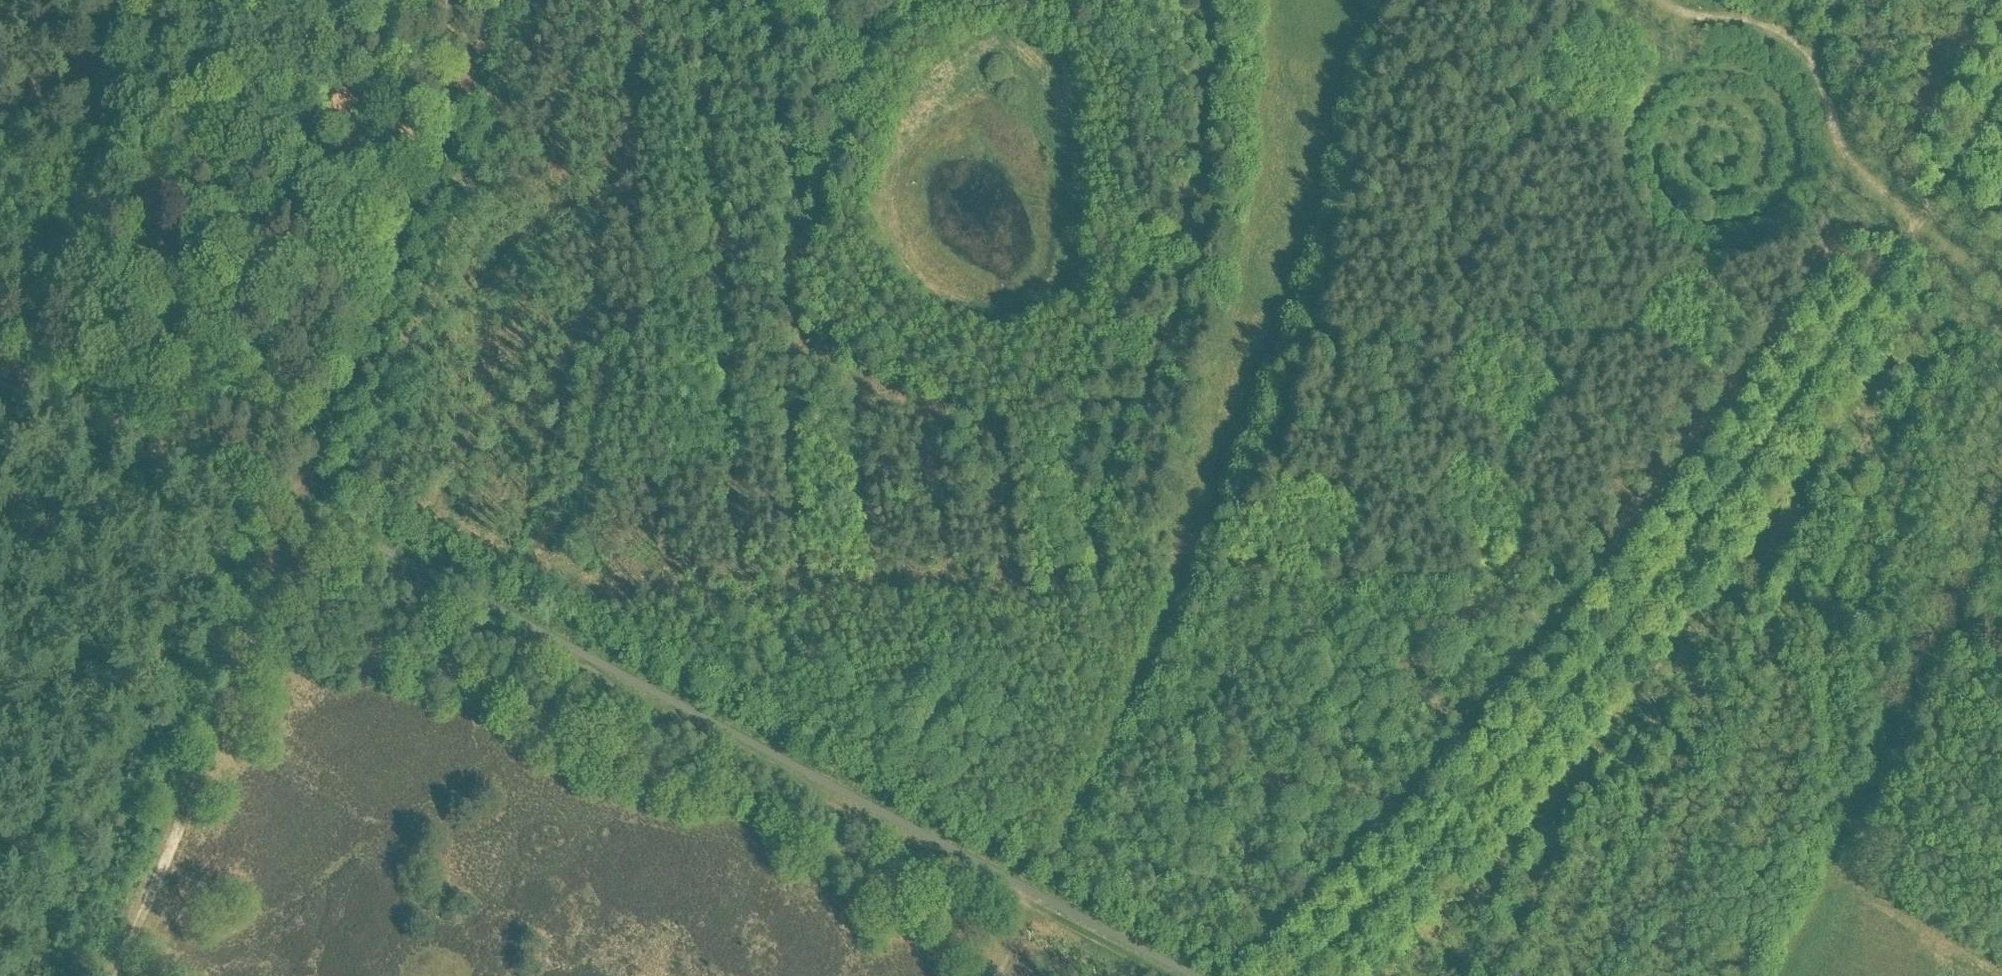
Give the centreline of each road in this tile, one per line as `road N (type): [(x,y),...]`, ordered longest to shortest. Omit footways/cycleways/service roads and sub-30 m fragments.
road 1 (track): [(0,372),(1152,975)]
road 2 (track): [(285,502),(120,975)]
road 3 (track): [(1661,0),(1676,12),(1772,32),(1809,59),(1845,154),(2001,291)]

